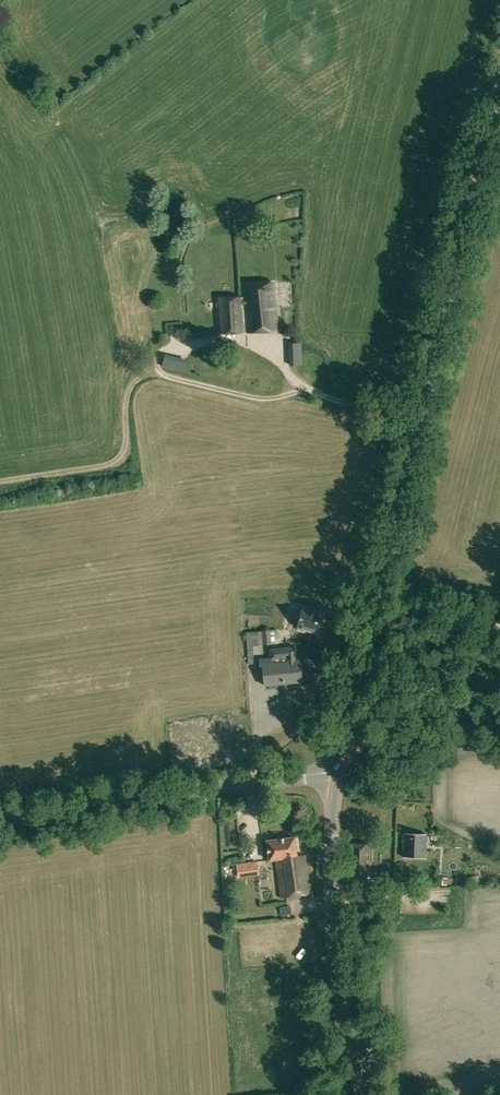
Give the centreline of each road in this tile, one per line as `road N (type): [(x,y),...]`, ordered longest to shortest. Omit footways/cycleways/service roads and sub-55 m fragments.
road 1 (secondary): [(333,771),(499,70)]
road 2 (secondary): [(0,821),(333,771)]
road 3 (secondary): [(366,1094),(330,935),(326,819),(333,771)]
road 4 (residential): [(333,771),(499,616)]

